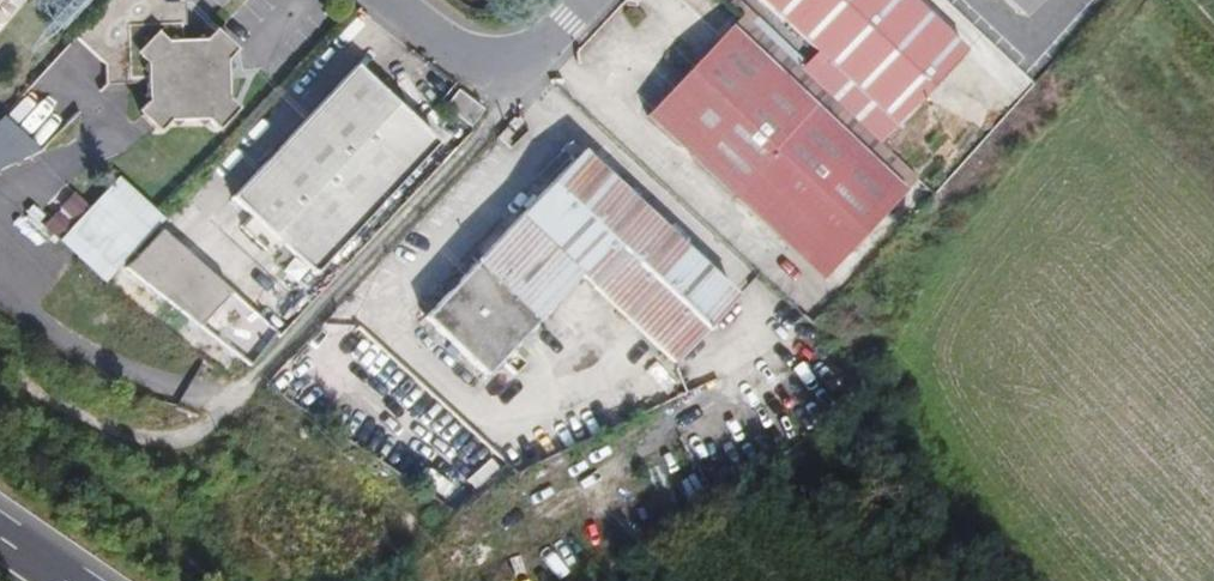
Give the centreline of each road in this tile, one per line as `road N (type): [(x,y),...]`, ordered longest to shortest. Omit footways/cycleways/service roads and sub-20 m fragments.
road 1 (track): [(229,394),(183,438),(139,441),(56,411),(0,371)]
road 2 (unclassified): [(584,0),(521,67),(481,63),(397,0)]

